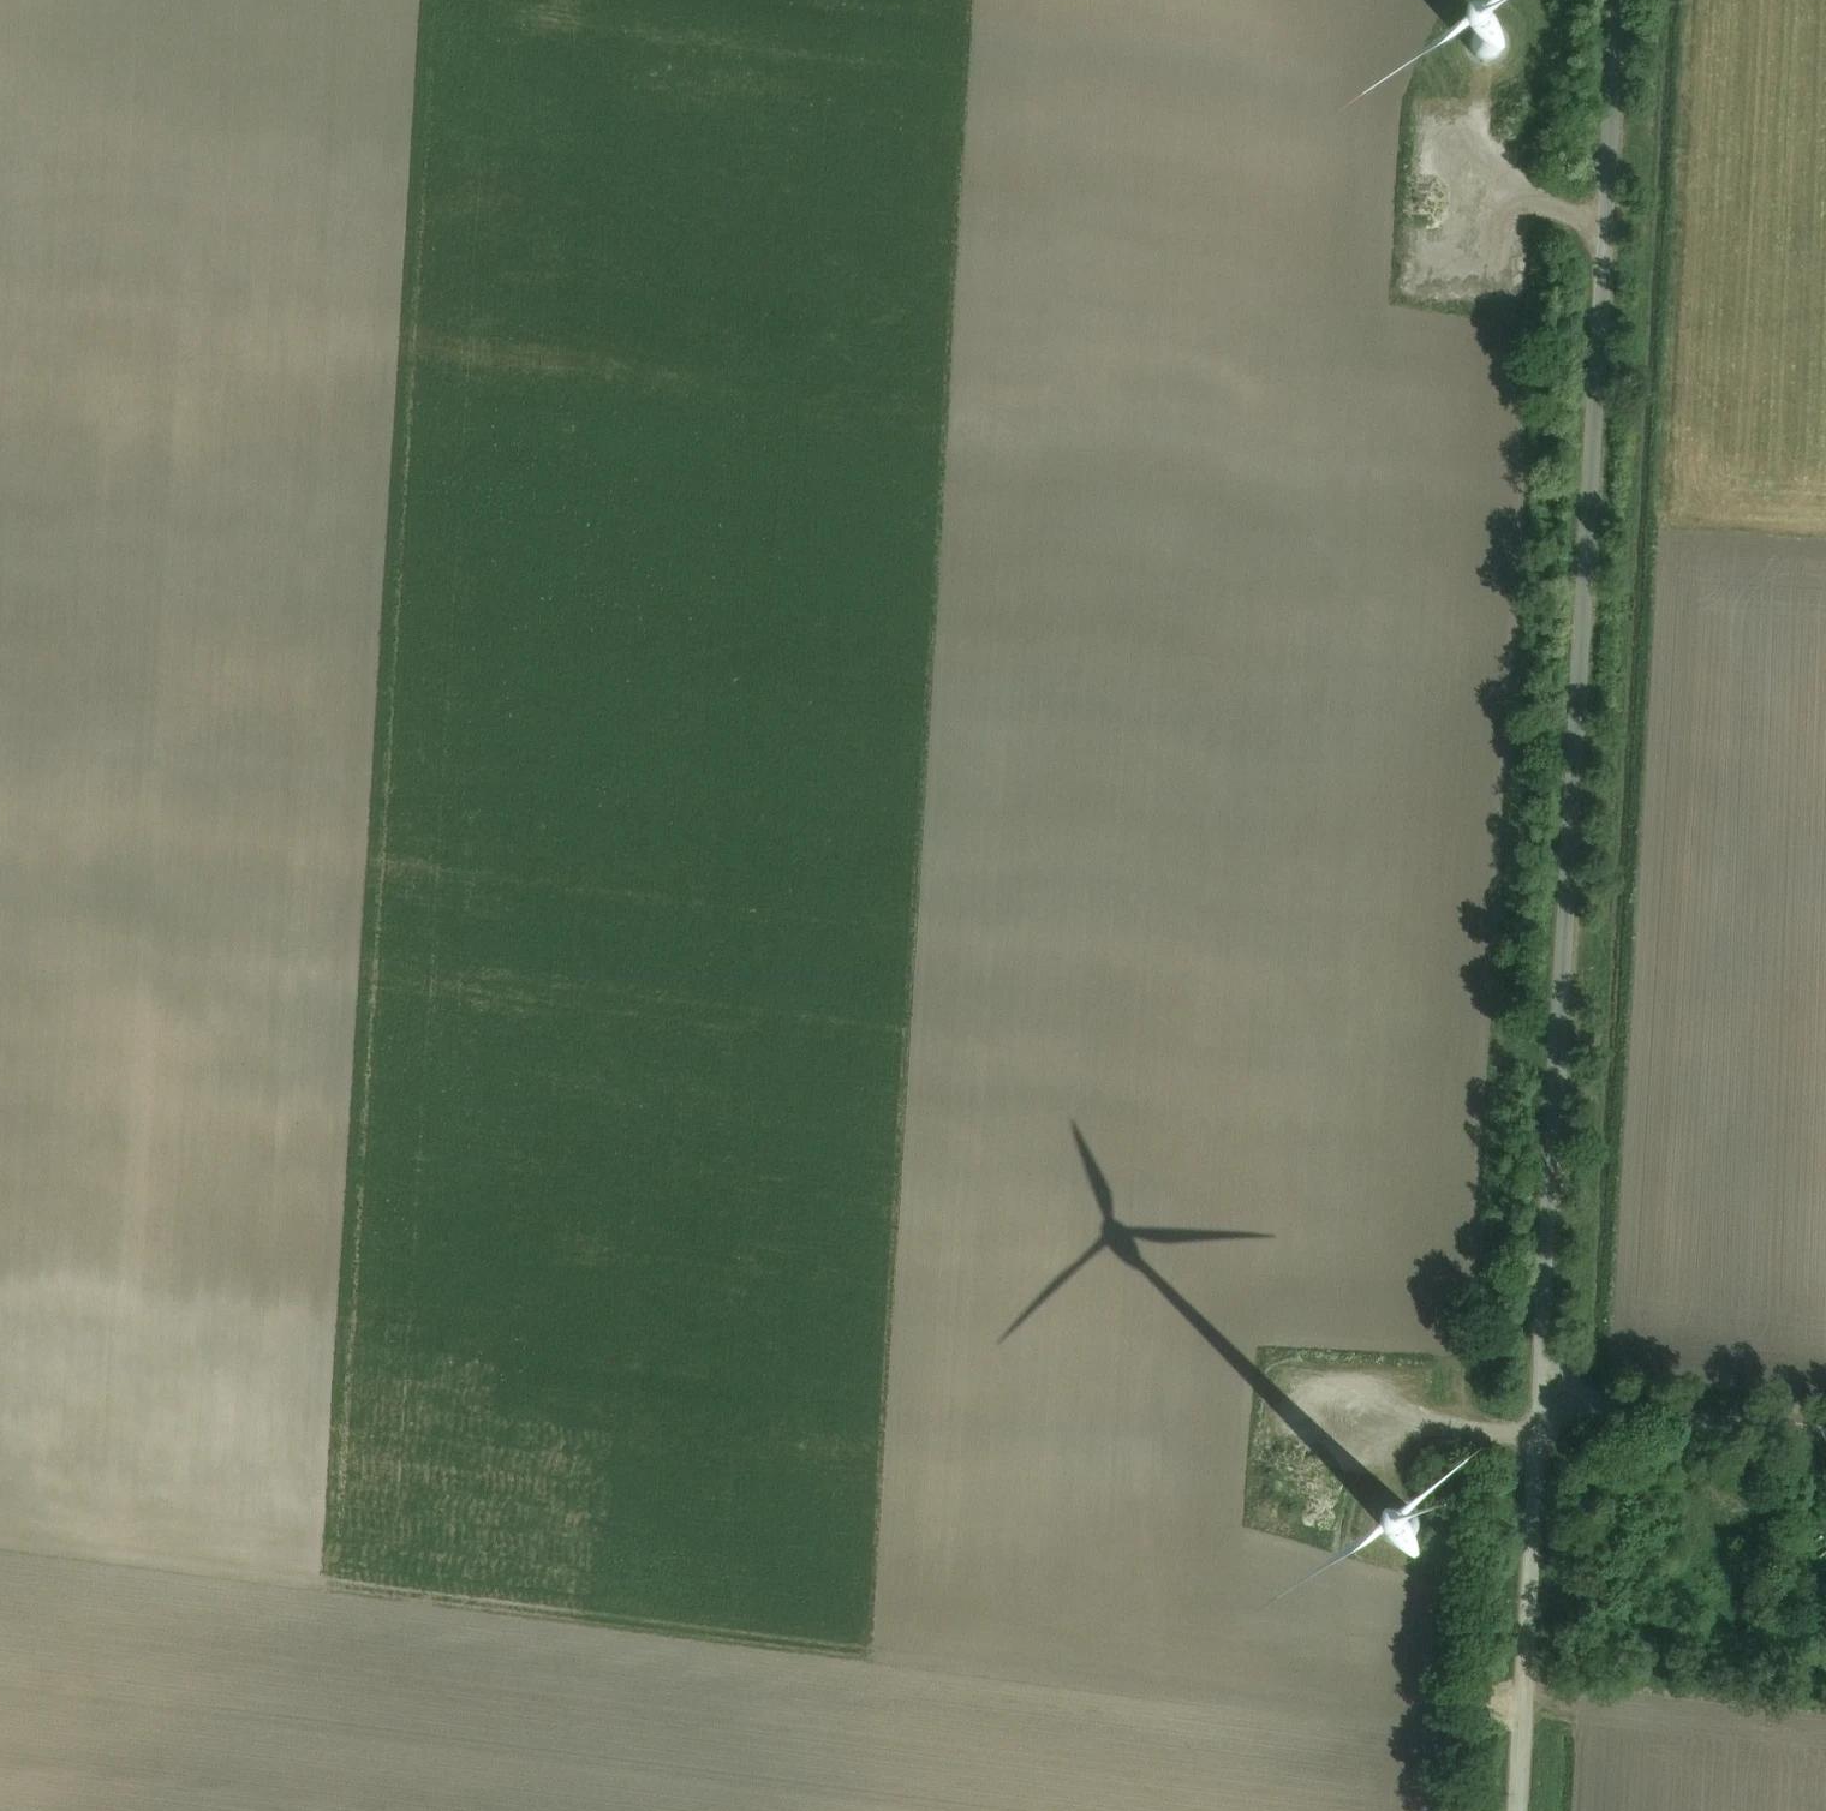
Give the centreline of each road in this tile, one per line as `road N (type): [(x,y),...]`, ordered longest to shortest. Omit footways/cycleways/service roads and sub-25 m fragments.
road 1 (track): [(1616,0),(1507,1810)]
road 2 (track): [(1530,1434),(1461,1427),(1367,1392),(1309,1389),(1295,1421),(1312,1459),(1360,1457),(1393,1444)]
road 3 (unclassified): [(1535,1389),(1825,1424)]

